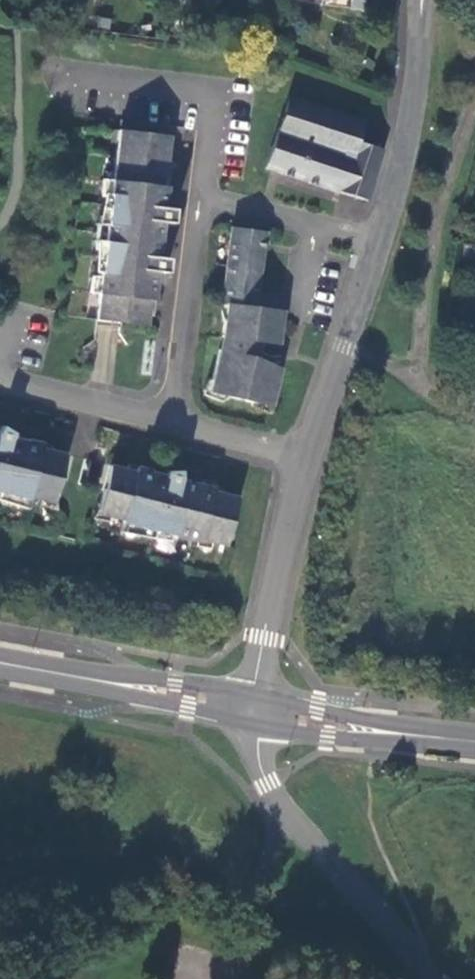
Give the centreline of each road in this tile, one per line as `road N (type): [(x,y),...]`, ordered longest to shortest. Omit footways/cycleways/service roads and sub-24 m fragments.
road 1 (residential): [(380,239),(203,197),(175,426)]
road 2 (unclassified): [(255,713),(258,763),(283,816),(392,933),(422,978)]
road 3 (tertiary): [(255,713),(0,663)]
road 4 (unclassified): [(255,713),(263,640),(306,460)]
road 5 (unclassified): [(380,239),(405,149),(421,0)]
road 6 (unclassified): [(306,460),(380,239)]
road 7 (tertiary): [(474,742),(255,713)]
road 8 (residential): [(175,426),(0,380)]
road 9 (residential): [(175,426),(306,460)]

